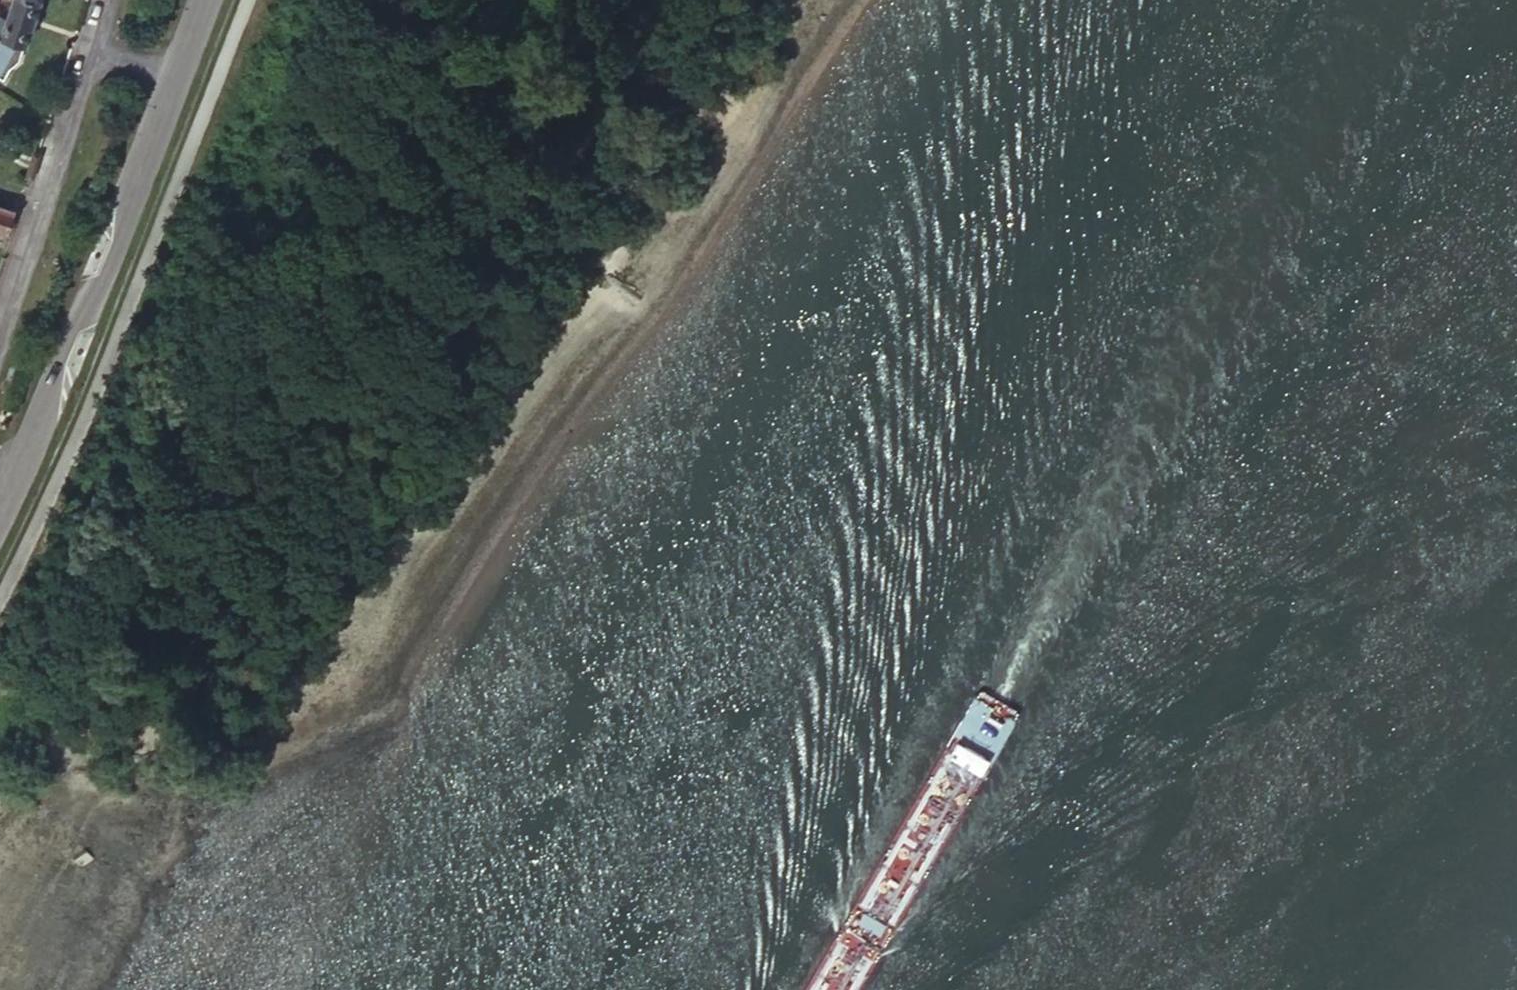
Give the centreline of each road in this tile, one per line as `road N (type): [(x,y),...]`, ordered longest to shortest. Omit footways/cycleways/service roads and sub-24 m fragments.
road 1 (secondary): [(177,74),(23,471)]
road 2 (unclassified): [(95,49),(0,342)]

